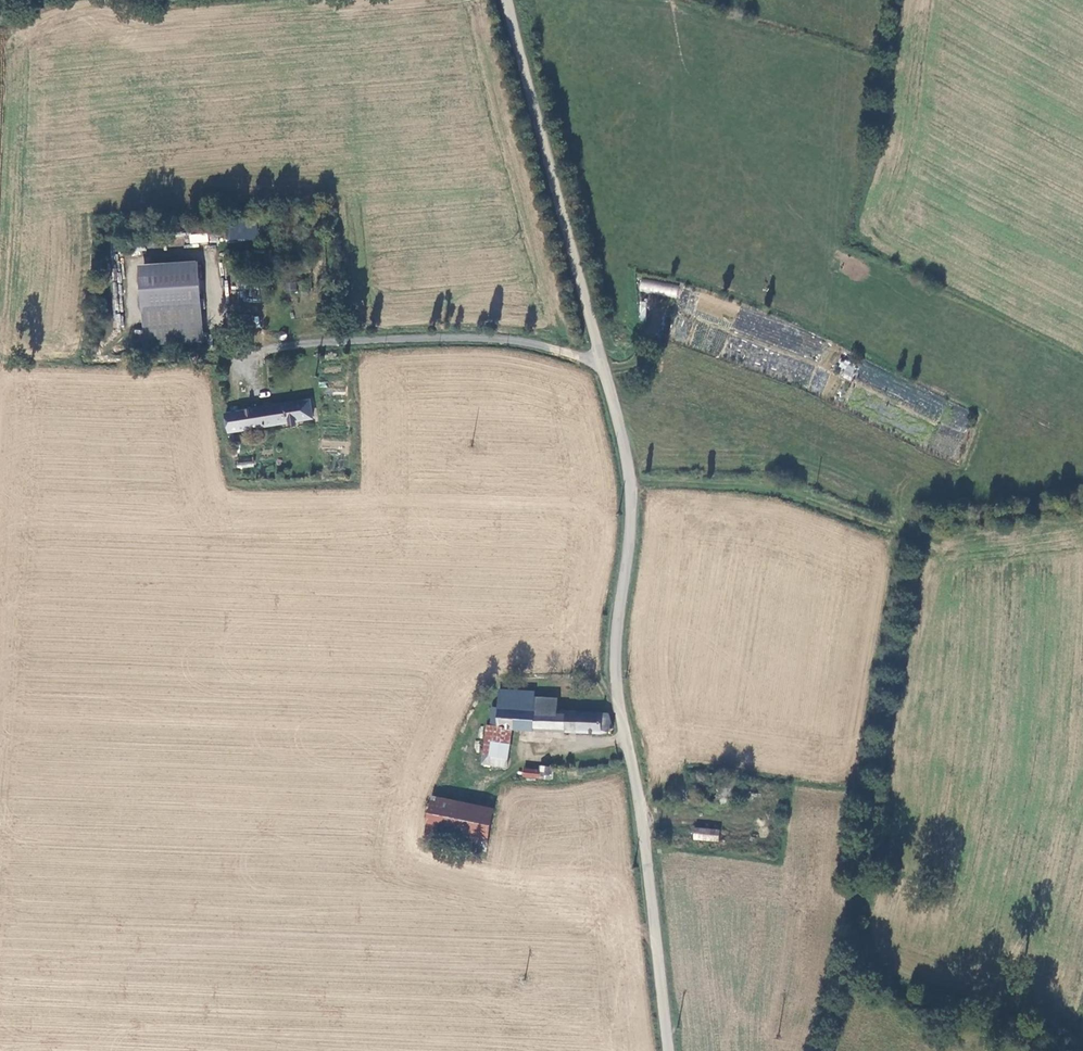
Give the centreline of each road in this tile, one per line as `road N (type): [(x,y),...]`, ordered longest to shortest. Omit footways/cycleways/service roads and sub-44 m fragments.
road 1 (tertiary): [(669,1050),(618,673),(630,480),(602,363)]
road 2 (unclassified): [(602,363),(492,337),(213,352)]
road 3 (tertiary): [(602,363),(508,0)]
road 4 (track): [(630,480),(756,484),(914,533)]

